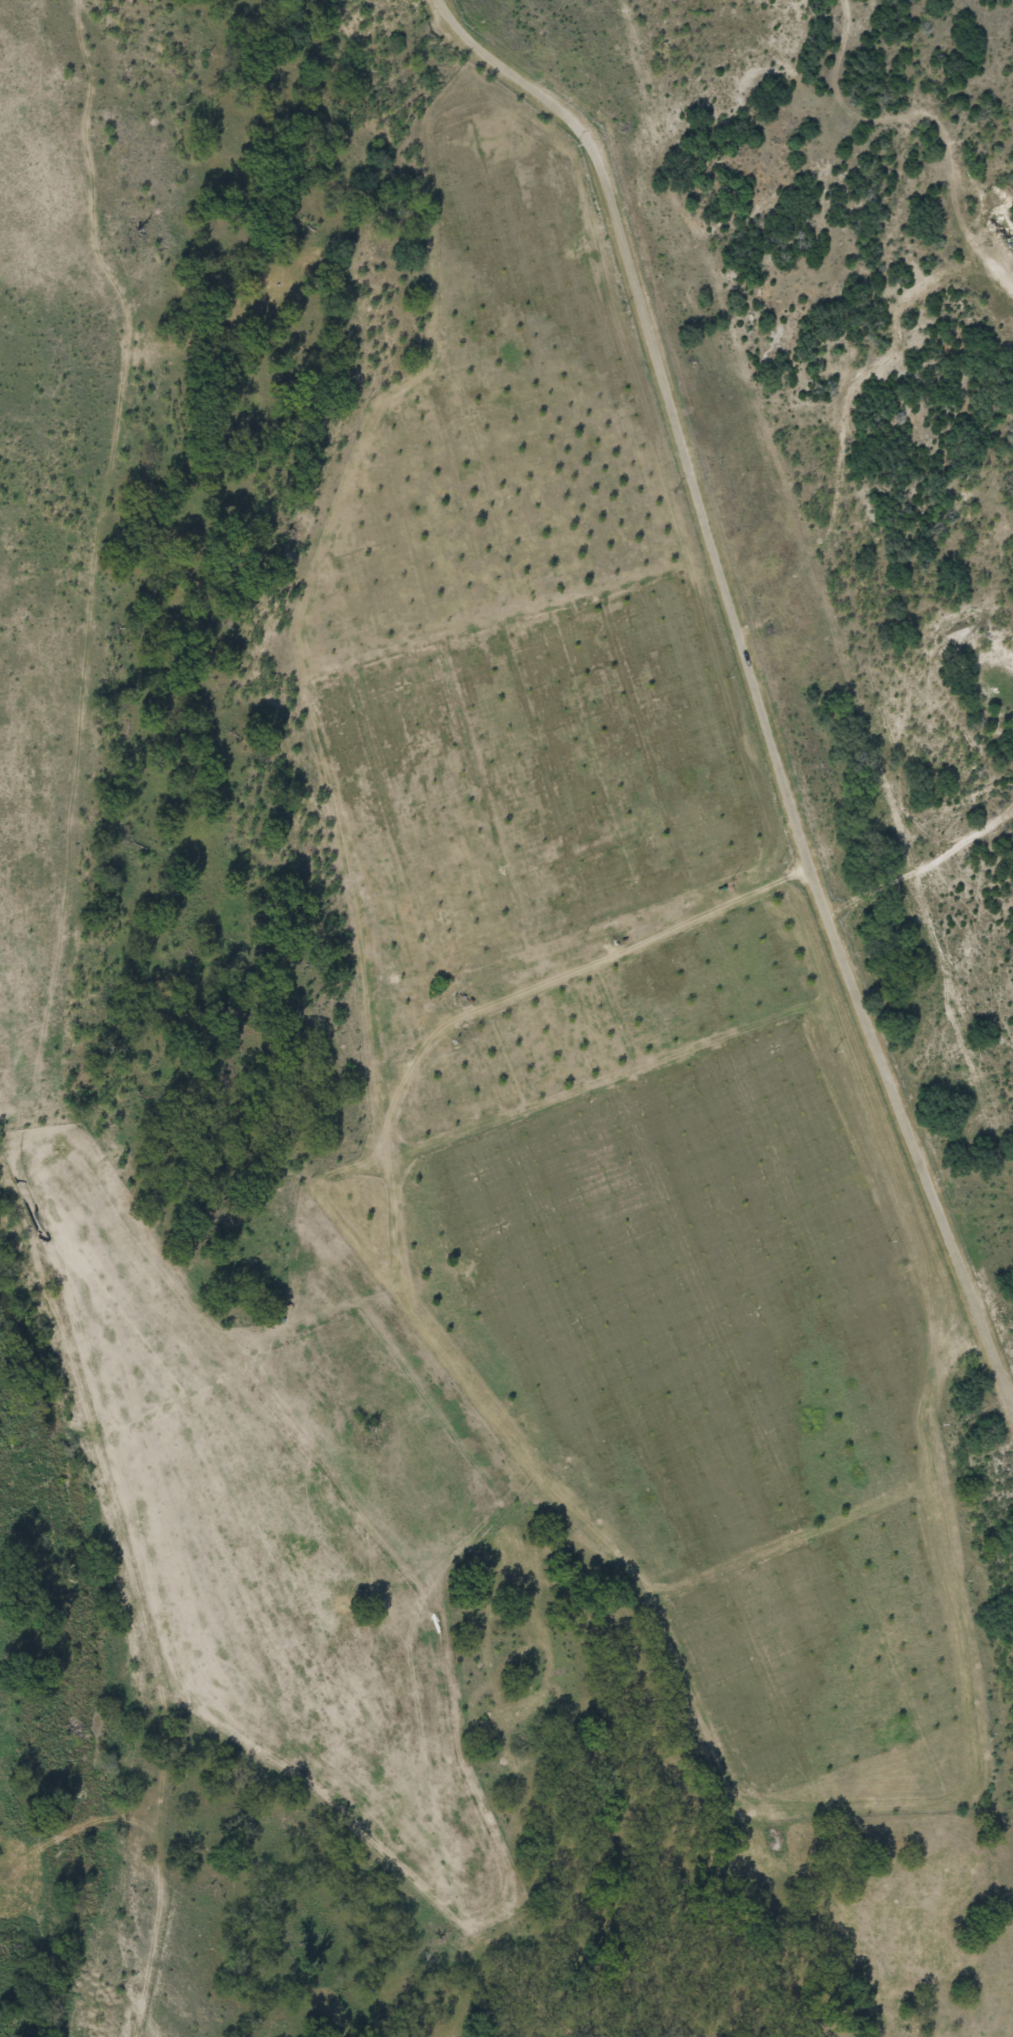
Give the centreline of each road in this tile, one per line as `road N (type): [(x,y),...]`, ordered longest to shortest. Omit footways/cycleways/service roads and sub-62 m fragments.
road 1 (residential): [(443,0),(469,36),(572,115),(596,146),(832,917),(1012,1397)]
road 2 (residential): [(812,856),(506,959),(359,994),(160,1066),(80,1109),(30,1115),(0,1107)]

